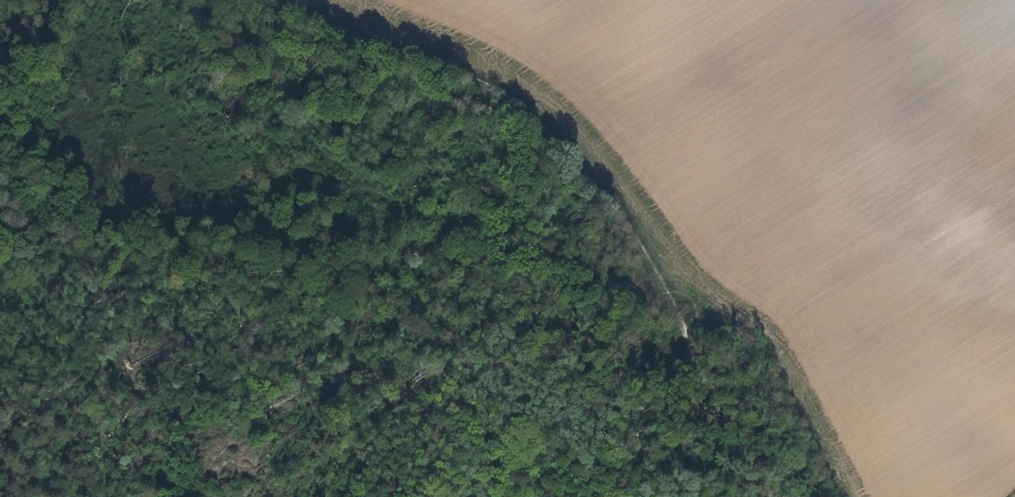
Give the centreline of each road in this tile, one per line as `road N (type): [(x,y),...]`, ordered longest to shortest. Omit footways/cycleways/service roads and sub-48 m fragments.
road 1 (track): [(687,363),(683,320),(660,270),(568,131),(542,107),(260,0)]
road 2 (track): [(267,407),(353,370),(456,349),(687,363)]
road 3 (track): [(0,416),(129,390),(224,393),(267,407)]
road 4 (track): [(774,496),(687,363)]

